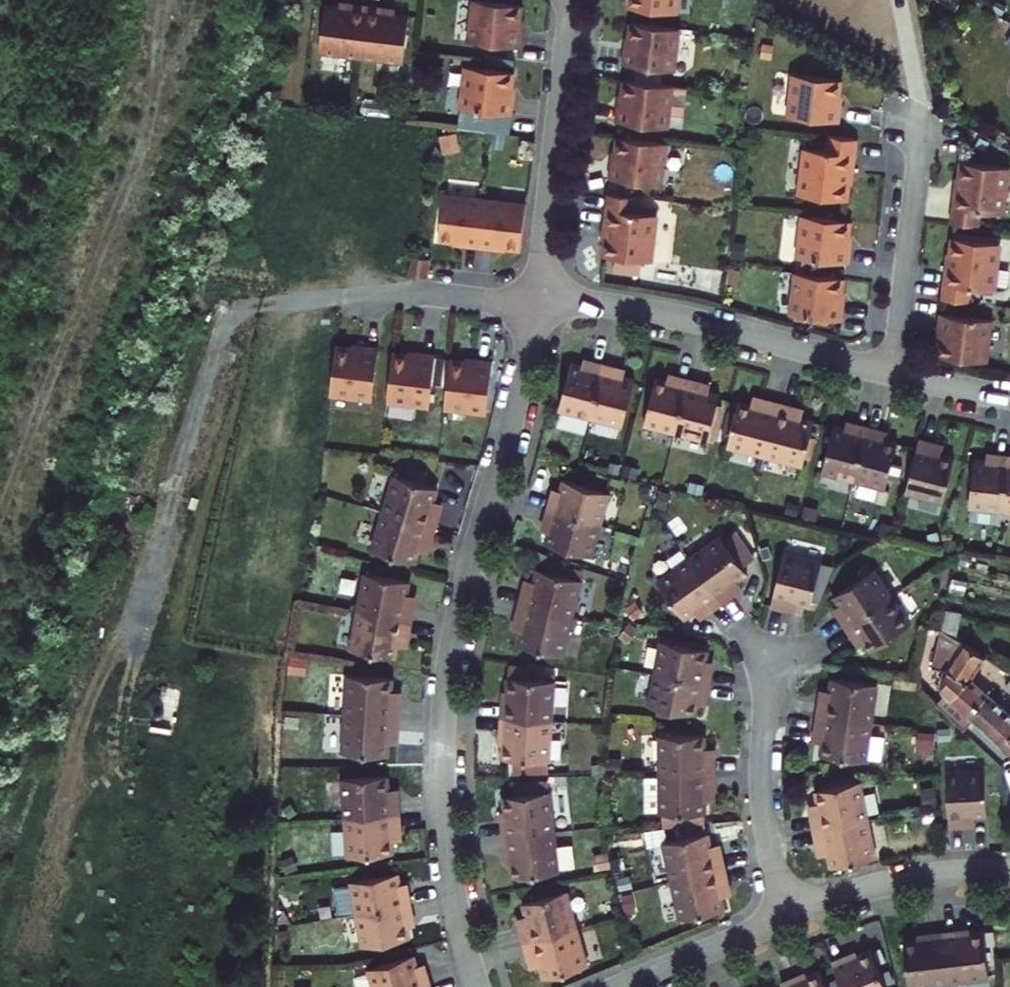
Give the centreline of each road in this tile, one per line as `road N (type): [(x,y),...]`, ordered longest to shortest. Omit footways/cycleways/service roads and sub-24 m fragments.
road 1 (residential): [(536,301),(446,667),(448,848),(478,986)]
road 2 (residential): [(893,372),(689,318),(536,301)]
road 3 (residential): [(568,0),(536,301)]
road 4 (residential): [(786,917),(762,807),(762,730),(774,660)]
road 5 (residential): [(893,372),(922,129)]
road 6 (residential): [(786,917),(924,877),(1009,874)]
road 7 (residential): [(536,301),(347,297)]
road 8 (residential): [(620,986),(786,917)]

